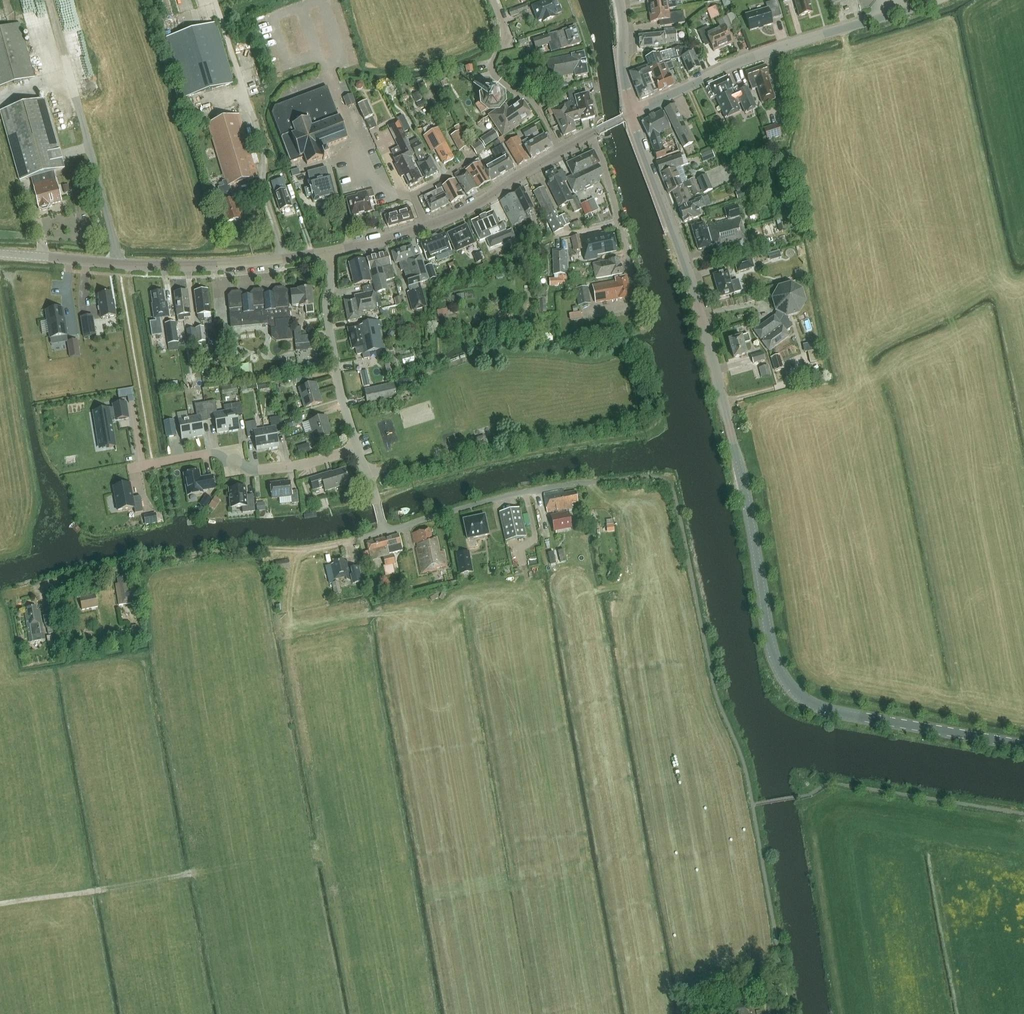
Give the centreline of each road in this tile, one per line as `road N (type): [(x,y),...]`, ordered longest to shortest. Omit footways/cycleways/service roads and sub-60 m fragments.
road 1 (tertiary): [(1023,745),(842,713),(786,682),(774,656),(729,426),(630,115)]
road 2 (track): [(46,586),(134,566),(301,550),(384,533)]
road 3 (tertiary): [(630,115),(748,58),(931,0)]
road 4 (secondary): [(332,251),(146,266),(58,258)]
road 5 (residential): [(133,468),(217,453),(264,469),(357,448)]
road 6 (unclassified): [(384,533),(511,495),(593,482)]
road 7 (residential): [(357,448),(325,311),(332,251)]
road 8 (unclassified): [(413,195),(372,185),(318,51)]
road 9 (residential): [(560,153),(525,94),(494,75),(503,28),(493,0)]
road 10 (residential): [(590,136),(639,303)]
road 11 (secondary): [(427,227),(560,153)]

